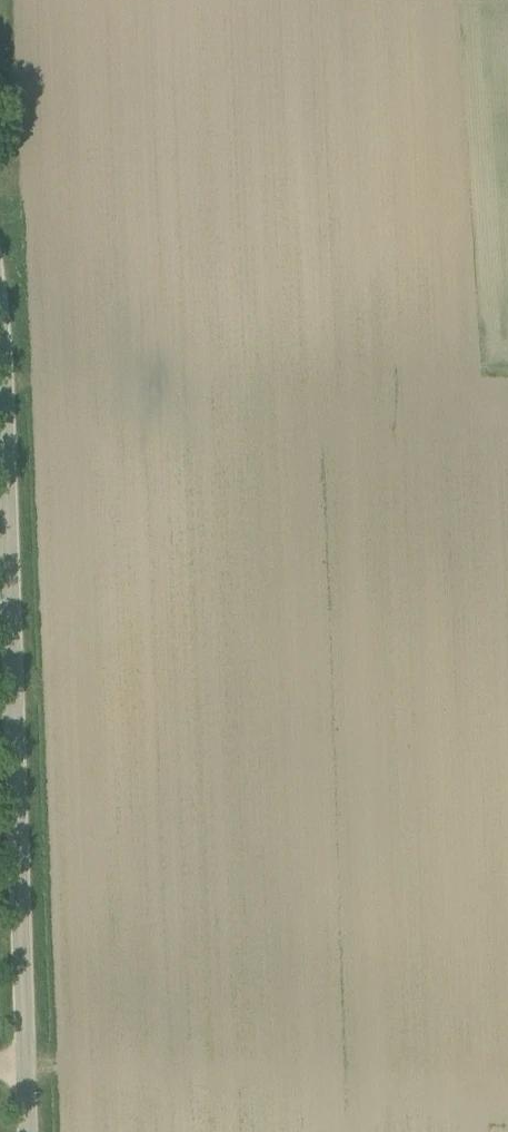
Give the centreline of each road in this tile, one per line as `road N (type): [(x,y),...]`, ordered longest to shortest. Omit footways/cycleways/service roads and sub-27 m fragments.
road 1 (unclassified): [(35,1131),(0,416)]

